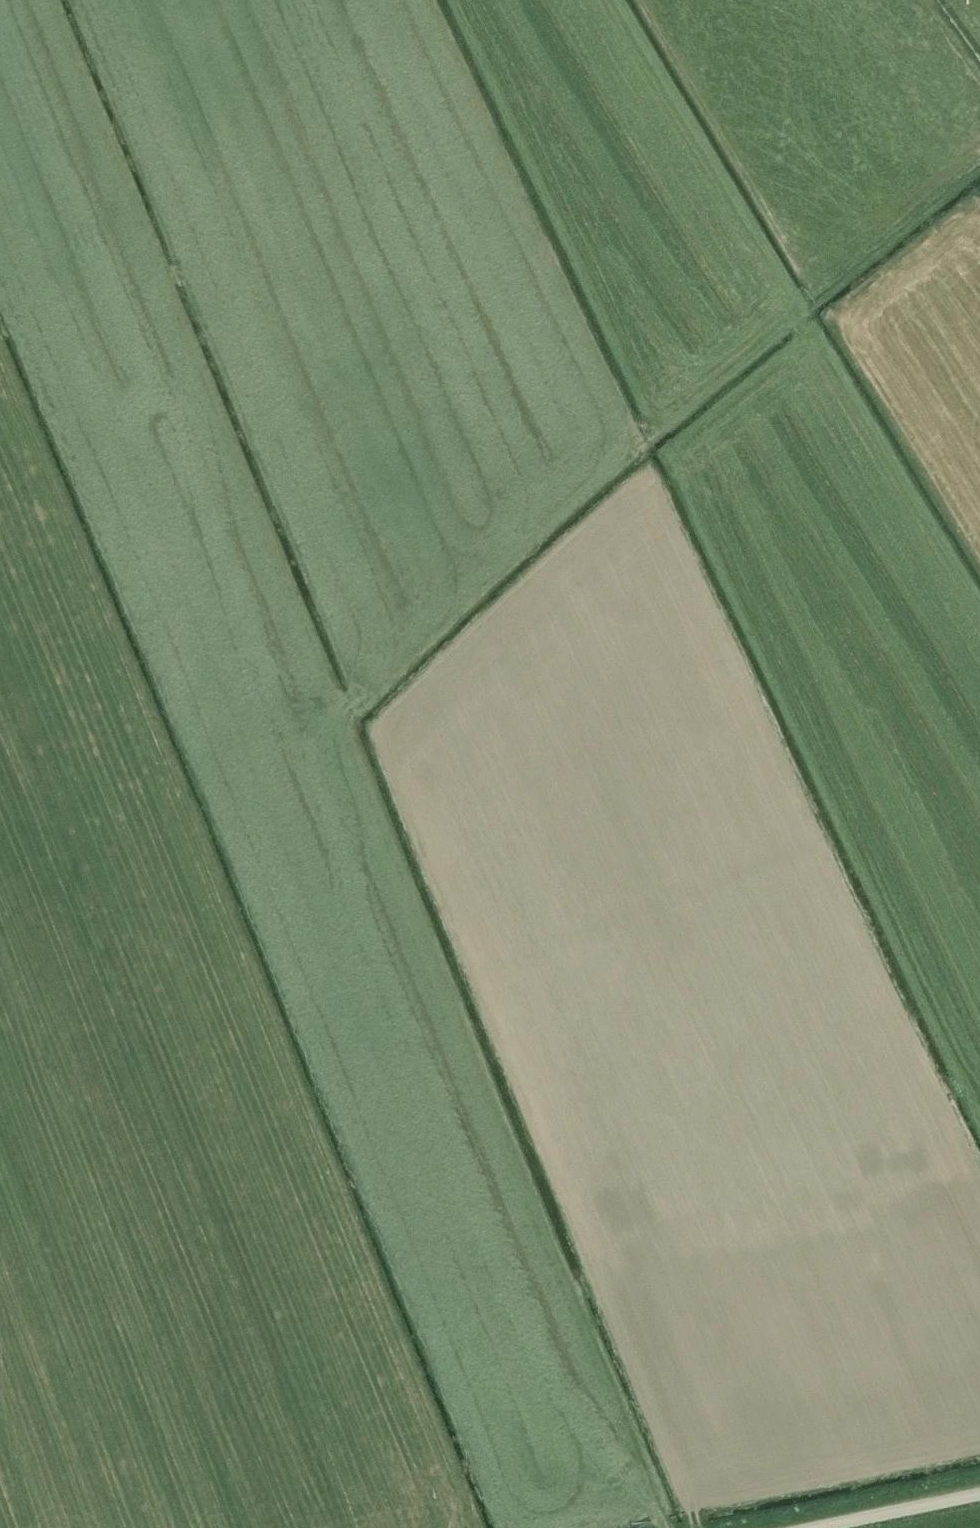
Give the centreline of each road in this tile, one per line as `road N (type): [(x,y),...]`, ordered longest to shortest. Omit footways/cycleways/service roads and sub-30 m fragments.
road 1 (unclassified): [(815,1527),(979,1494)]

